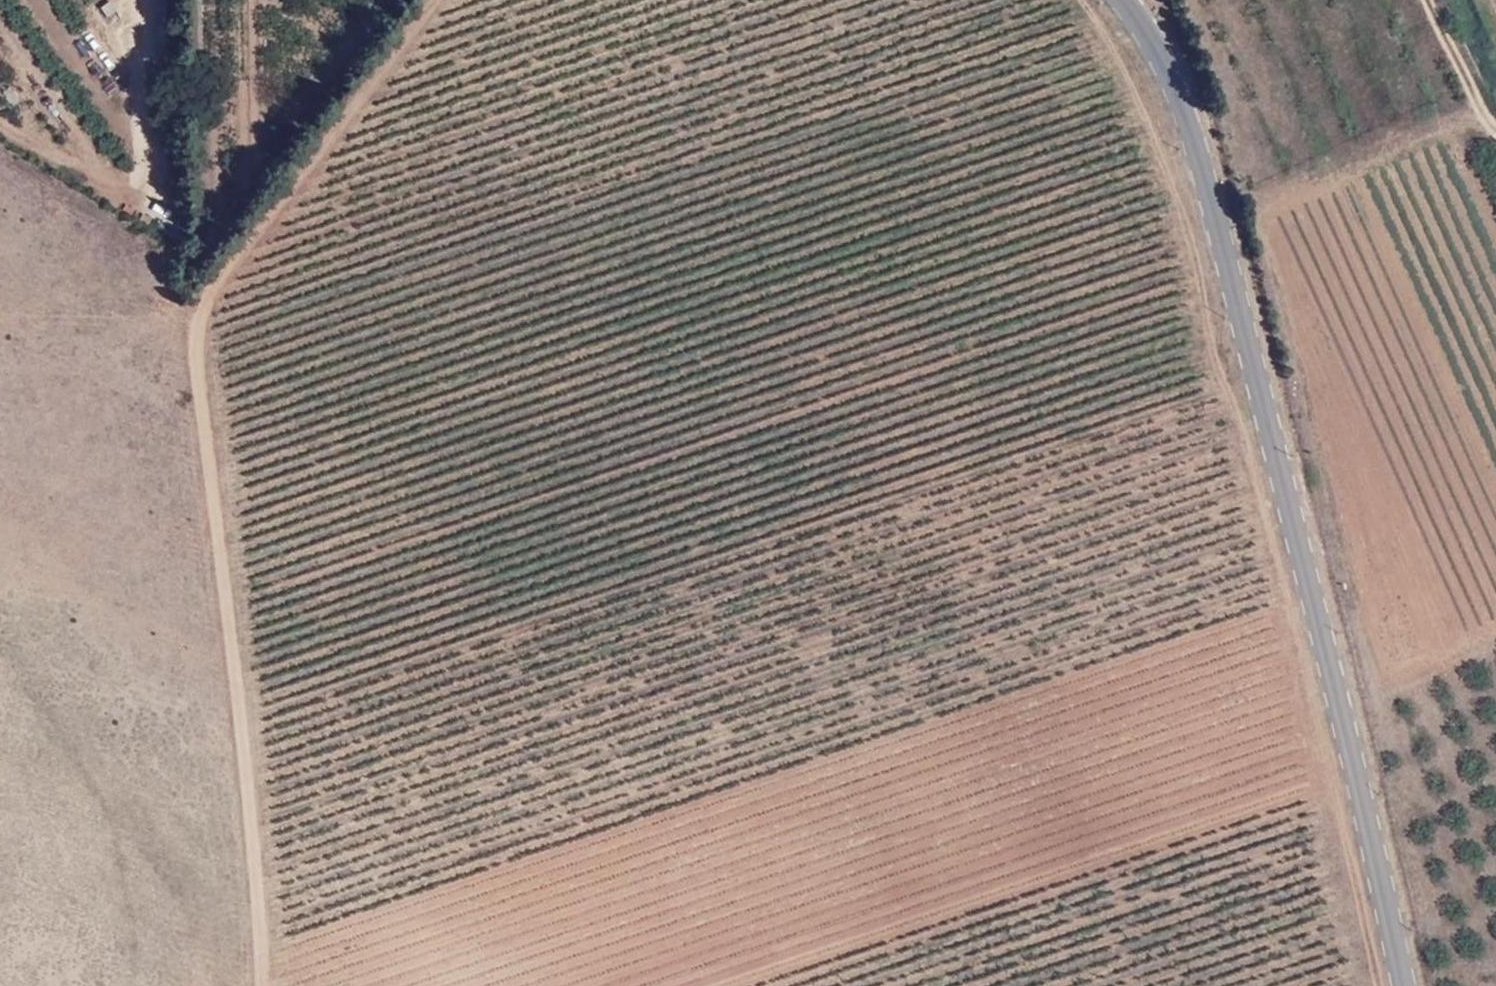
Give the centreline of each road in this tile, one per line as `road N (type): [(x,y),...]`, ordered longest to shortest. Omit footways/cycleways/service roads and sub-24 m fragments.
road 1 (track): [(266,985),(229,575),(198,354),(202,317),(216,274),(415,0)]
road 2 (tertiary): [(1127,0),(1219,191),(1408,985)]

